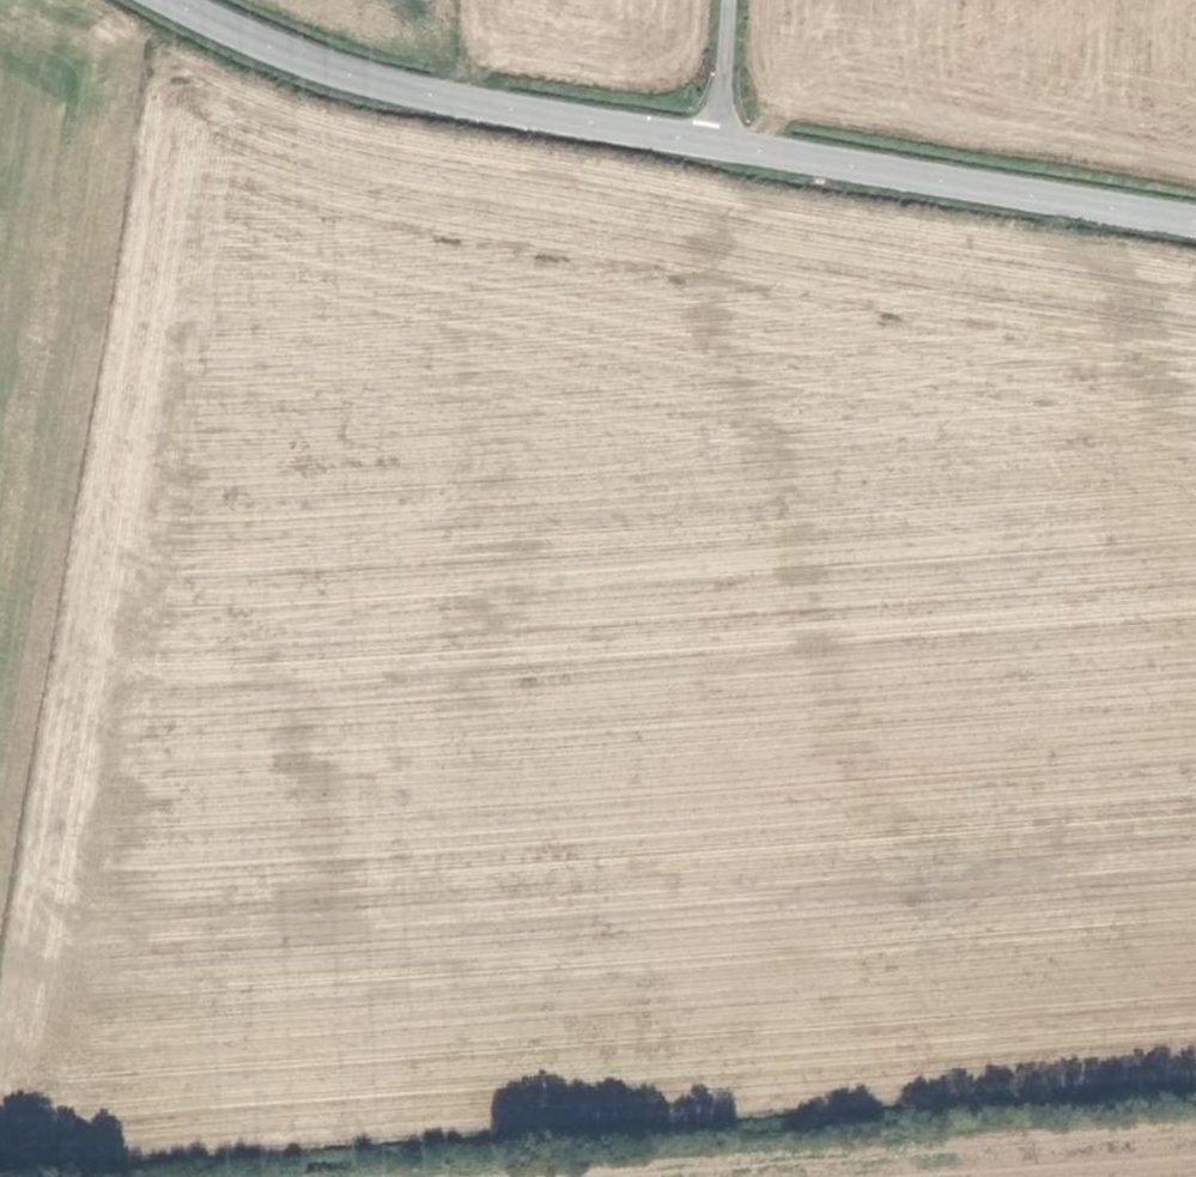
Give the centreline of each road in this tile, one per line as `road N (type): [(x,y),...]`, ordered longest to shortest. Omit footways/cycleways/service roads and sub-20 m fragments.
road 1 (tertiary): [(168,0),(305,62),(716,144)]
road 2 (tertiary): [(716,144),(1195,222)]
road 3 (unclassified): [(716,144),(724,0)]

